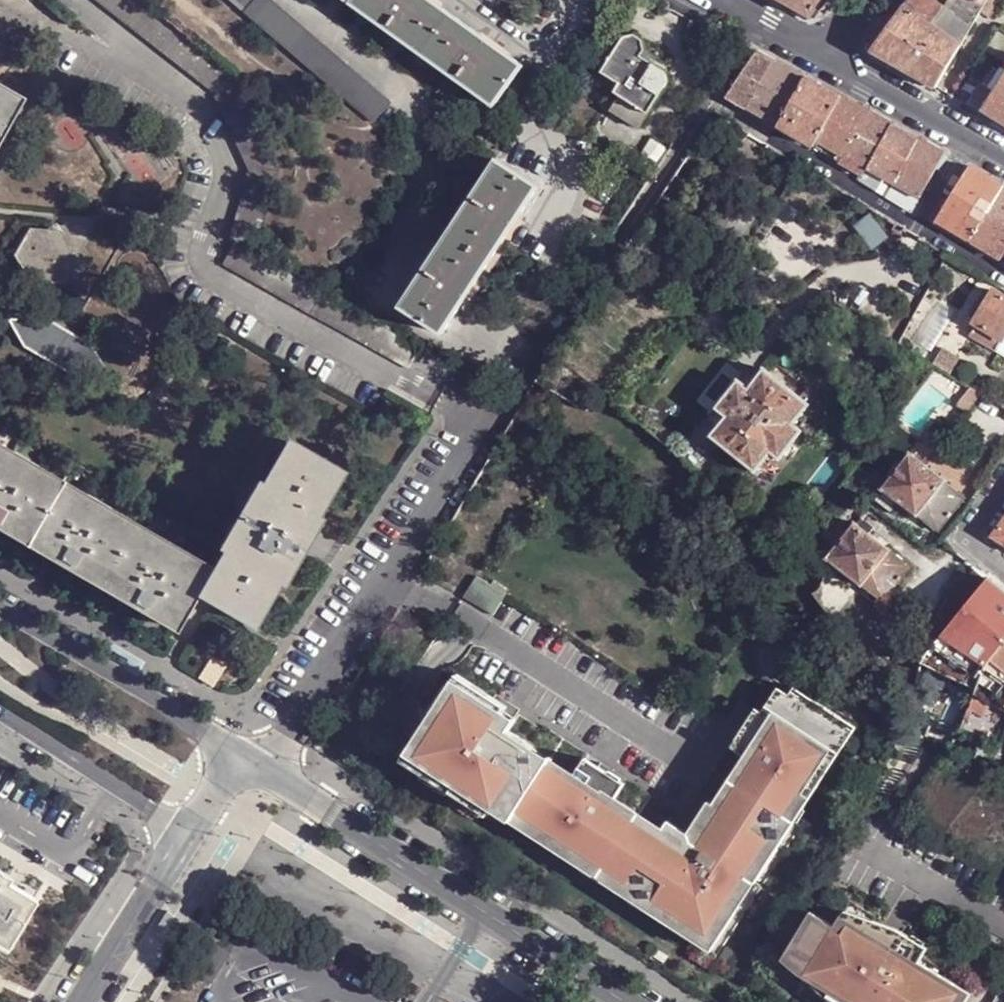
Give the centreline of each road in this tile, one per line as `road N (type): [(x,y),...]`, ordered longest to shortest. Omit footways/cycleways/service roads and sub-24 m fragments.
road 1 (residential): [(626,1001),(250,763)]
road 2 (residential): [(250,763),(281,743),(484,423)]
road 3 (residential): [(250,763),(0,609)]
road 4 (residential): [(919,225),(711,101)]
road 5 (residential): [(0,720),(185,835)]
road 6 (residential): [(82,1001),(185,835)]
road 7 (tertiary): [(830,59),(969,139)]
road 8 (tertiary): [(830,59),(717,0)]

